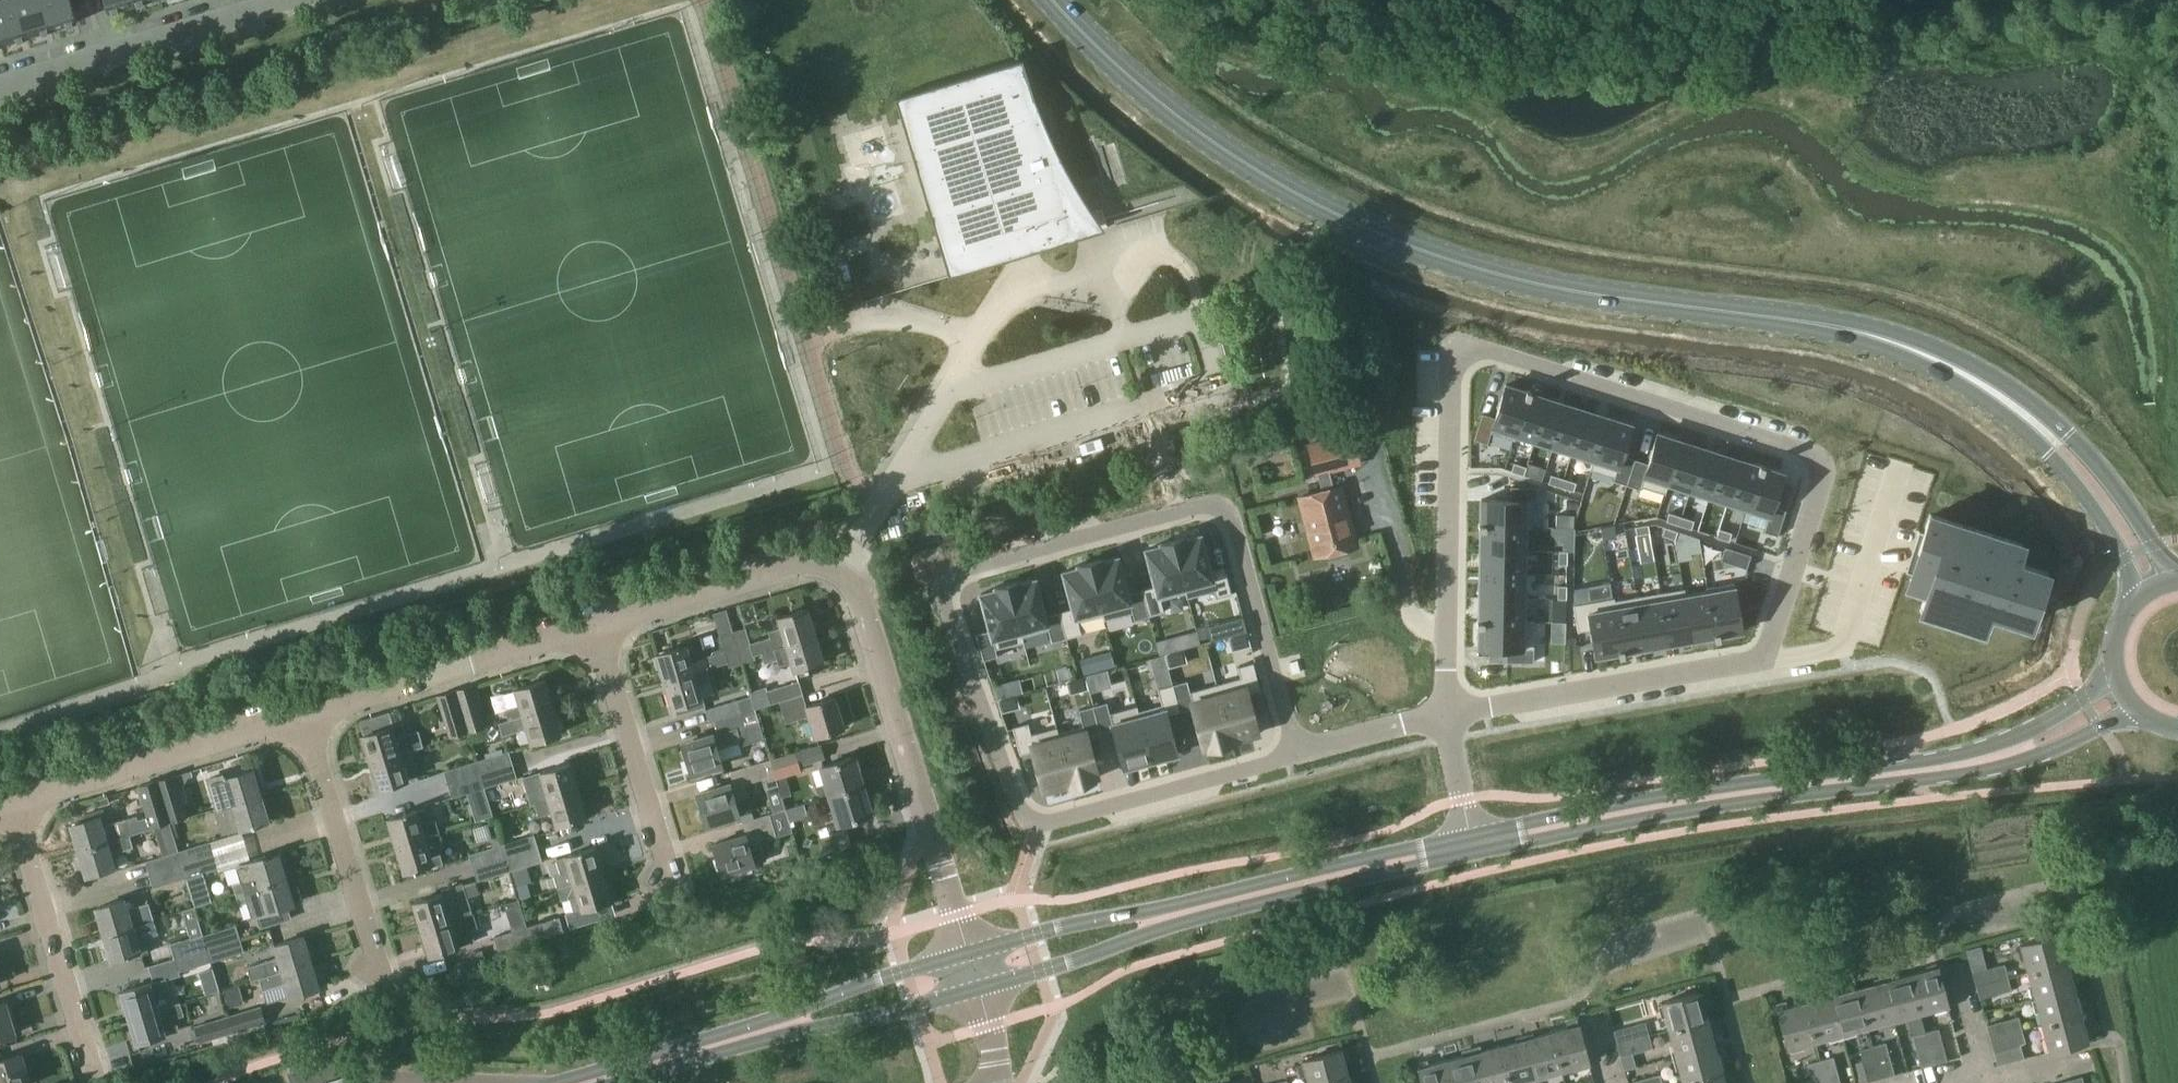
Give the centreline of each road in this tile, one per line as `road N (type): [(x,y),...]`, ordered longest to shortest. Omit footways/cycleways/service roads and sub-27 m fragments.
road 1 (residential): [(1446,712),(1452,370),(1472,349),(1813,456),(1821,481),(1764,657)]
road 2 (secondary): [(1837,326),(1565,288),(1488,272),(1352,221),(1261,174),(1176,116),(1052,0)]
road 3 (residential): [(1298,752),(1070,818),(1037,820),(1018,805),(947,608),(943,588),(962,569),(1208,502),(1231,516)]
road 4 (residential): [(973,971),(858,599),(838,576),(807,561),(783,561),(590,620)]
road 5 (tertiary): [(973,971),(1472,846)]
road 6 (tertiary): [(1472,846),(1973,762)]
road 7 (secondary): [(2177,577),(2096,463),(2030,400),(1918,339),(1837,326)]
road 8 (secondary): [(1837,326),(1955,384),(2039,445),(2100,517),(2140,592)]
road 9 (tertiary): [(584,1082),(973,971)]
road 10 (residential): [(1764,657),(1446,712)]
road 11 (residential): [(0,91),(301,0)]
road 12 (residential): [(590,620),(294,713)]
road 13 (residential): [(294,713),(8,801)]
road 14 (residential): [(668,896),(590,620)]
road 15 (residential): [(89,1063),(8,801)]
road 16 (residential): [(376,965),(294,713)]
road 17 (residential): [(1231,516),(1298,752)]
road 18 (tertiary): [(1973,762),(2042,754),(2134,712)]
road 19 (tertiary): [(2112,677),(1973,762)]
road 20 (residential): [(1446,712),(1298,752)]
road 21 (residential): [(1952,1082),(2088,1046)]
road 22 (residential): [(1472,846),(1446,712)]

